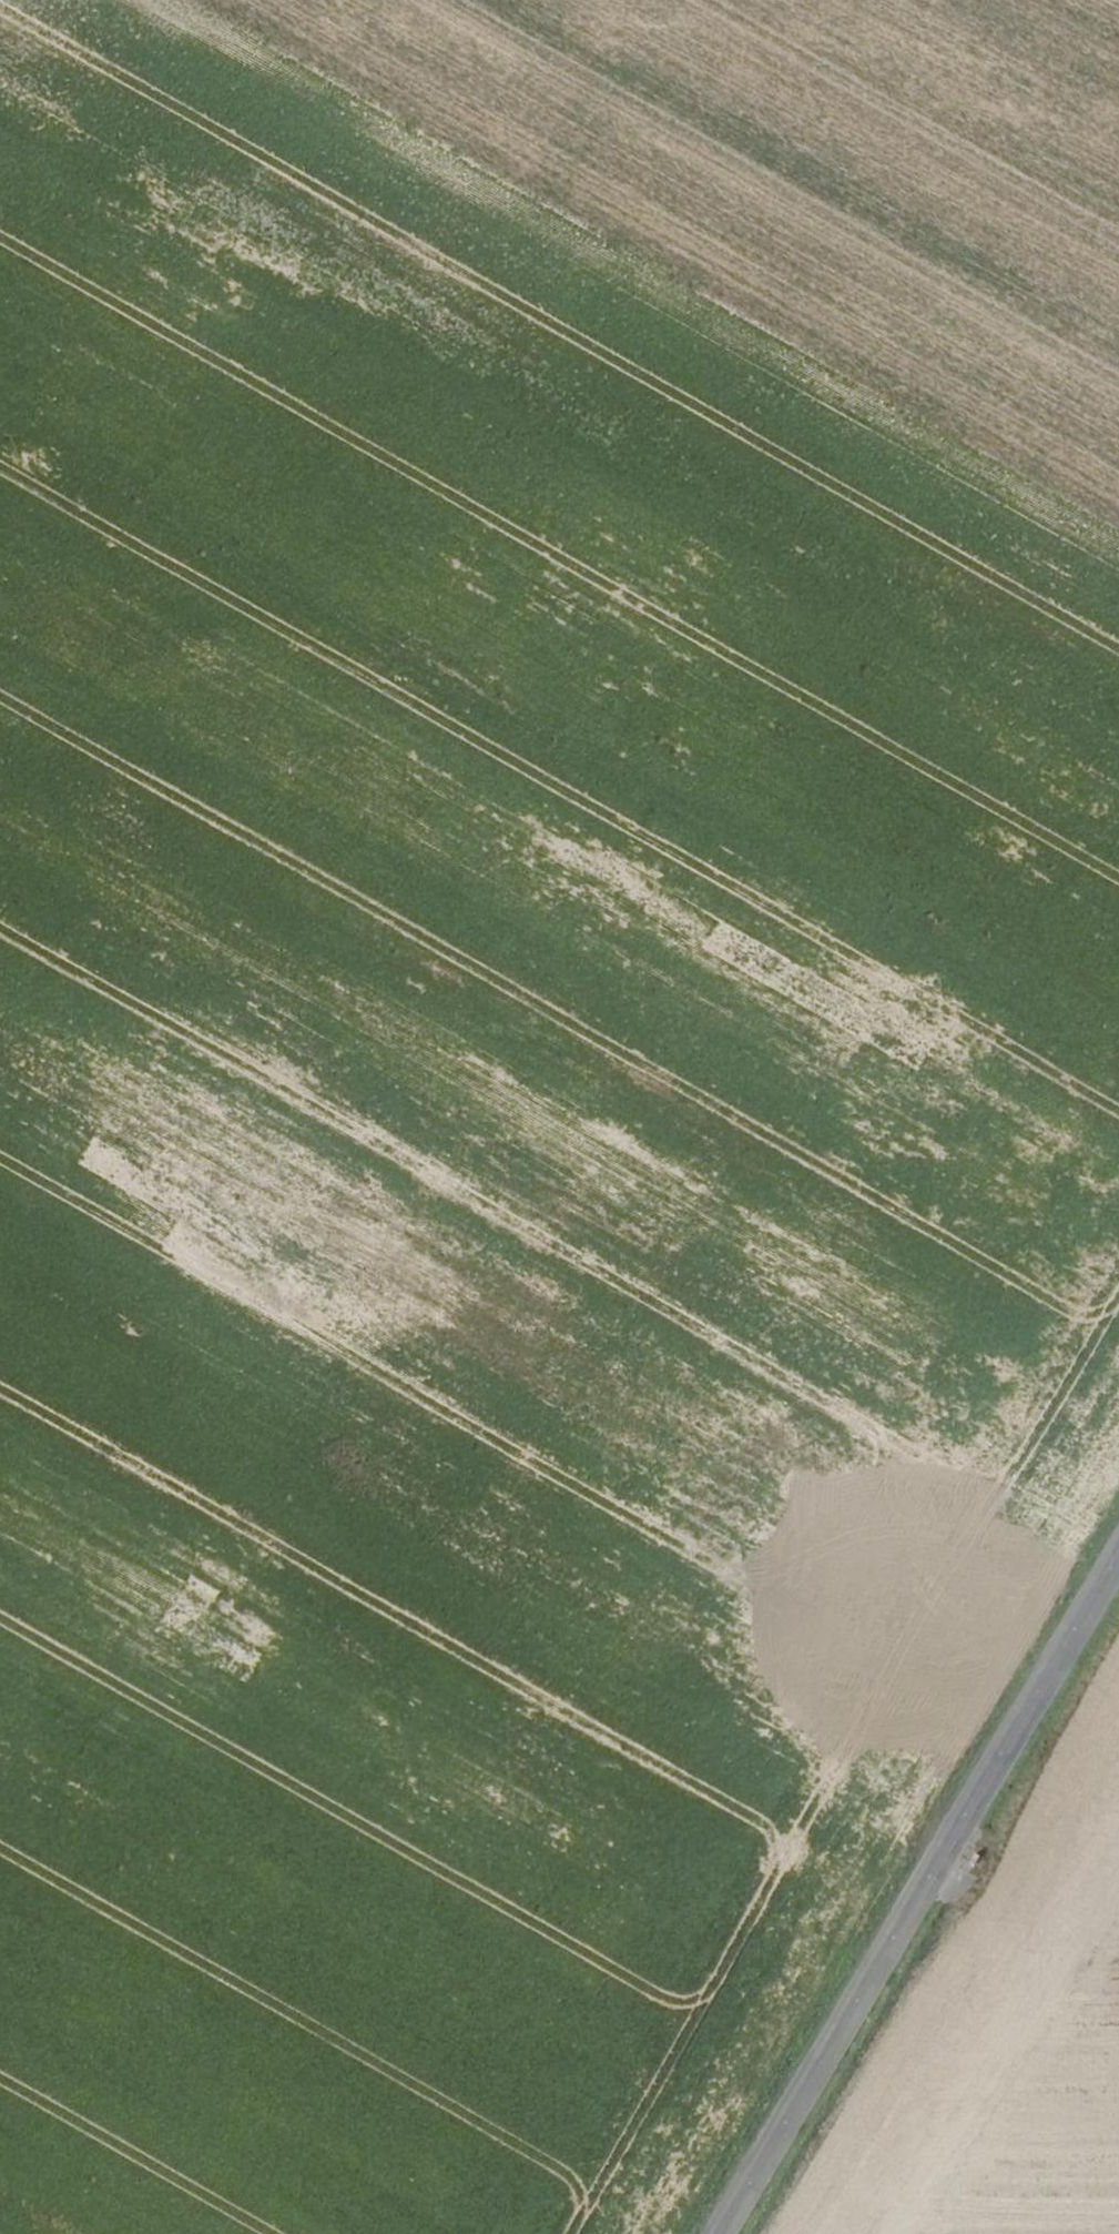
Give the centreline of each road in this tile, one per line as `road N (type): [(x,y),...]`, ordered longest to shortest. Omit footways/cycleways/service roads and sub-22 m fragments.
road 1 (tertiary): [(719,2233),(960,1825)]
road 2 (tertiary): [(1118,1555),(960,1825)]

